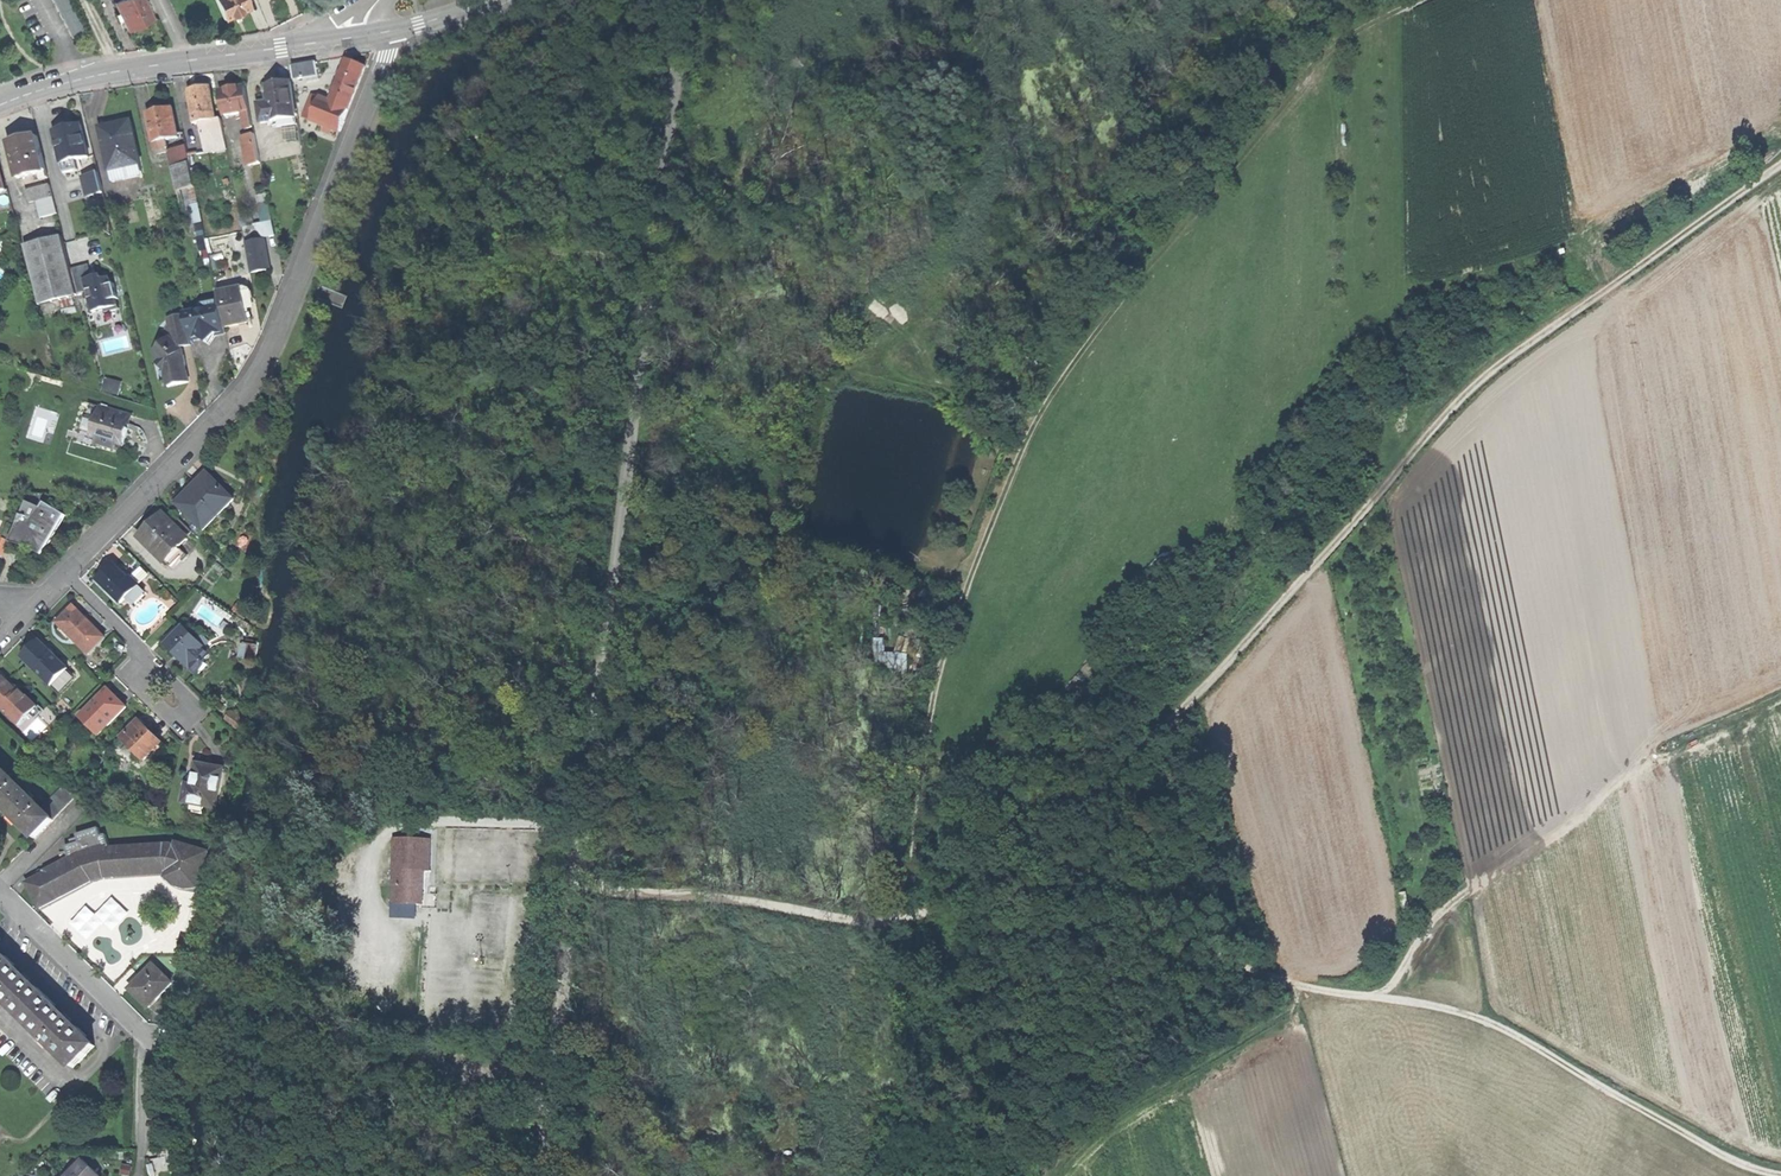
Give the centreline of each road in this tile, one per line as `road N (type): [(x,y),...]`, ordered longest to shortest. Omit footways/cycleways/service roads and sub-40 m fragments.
road 1 (track): [(1780,164),(1513,356),(1438,425),(1105,792),(1034,845),(897,921),(576,886)]
road 2 (track): [(691,0),(702,65),(620,534),(544,1175)]
road 3 (track): [(875,921),(974,565),(1054,387),(1308,66),(1368,21),(1418,0)]
road 4 (track): [(1780,1175),(1666,1125),(1460,1010),(1262,980),(1034,845)]
road 5 (residential): [(382,32),(385,58),(276,336),(250,382),(64,572)]
road 6 (secondary): [(0,104),(107,73),(382,32)]
road 7 (track): [(1545,845),(1452,903),(1390,985),(1371,997)]
road 8 (residential): [(0,890),(148,1040)]

